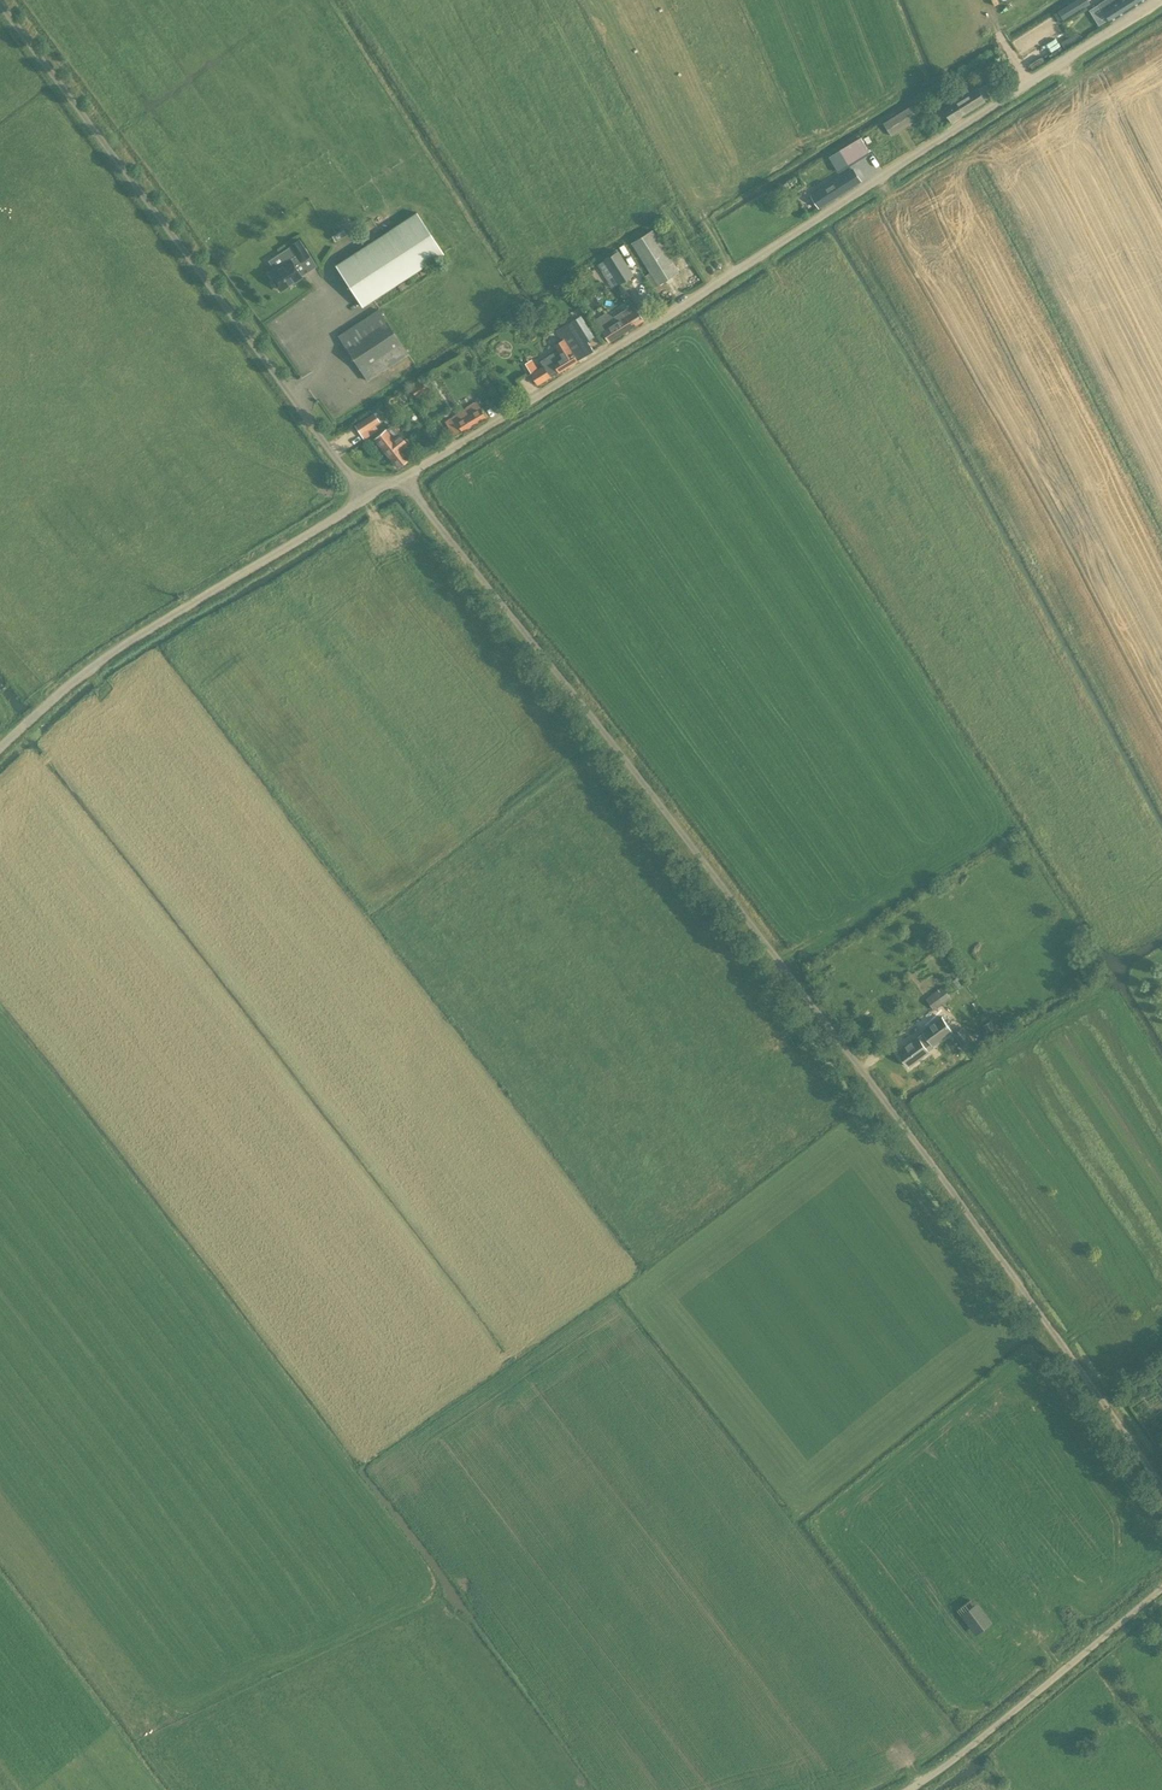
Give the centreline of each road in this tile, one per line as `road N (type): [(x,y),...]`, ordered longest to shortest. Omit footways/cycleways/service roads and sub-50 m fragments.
road 1 (unclassified): [(1161,1488),(874,1089),(405,480)]
road 2 (unclassified): [(405,480),(1161,2)]
road 3 (unclassified): [(368,497),(0,2)]
road 4 (unclassified): [(0,750),(95,667),(368,497)]
road 5 (unclassified): [(911,1789),(1161,1589)]

